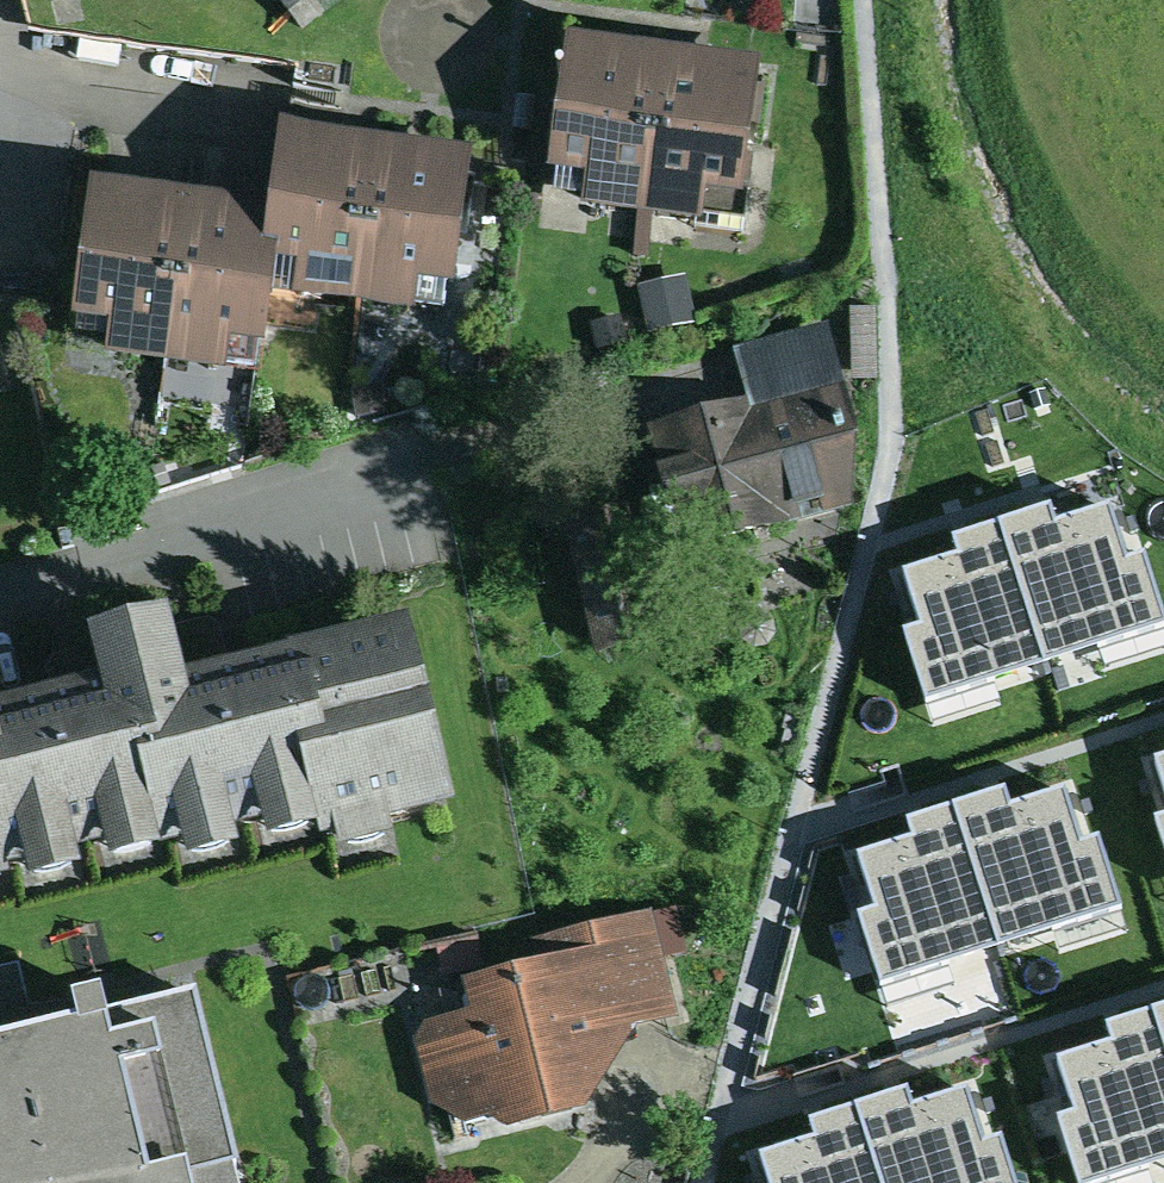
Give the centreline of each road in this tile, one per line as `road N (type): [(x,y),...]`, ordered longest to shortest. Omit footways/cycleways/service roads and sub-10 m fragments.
road 1 (residential): [(0,599),(401,488)]

